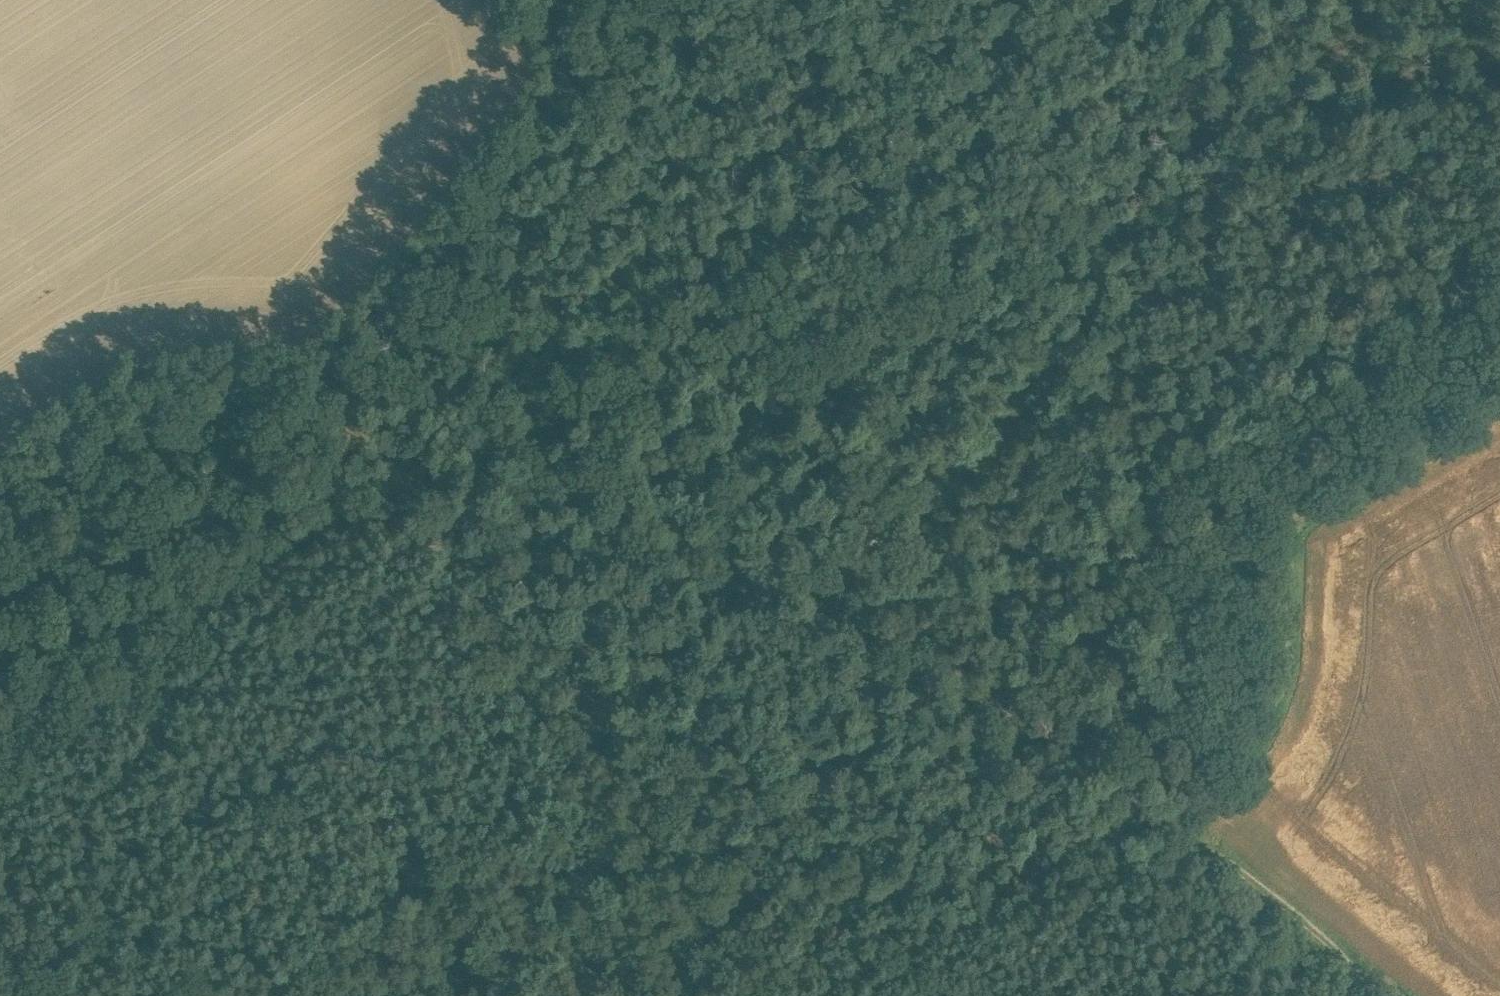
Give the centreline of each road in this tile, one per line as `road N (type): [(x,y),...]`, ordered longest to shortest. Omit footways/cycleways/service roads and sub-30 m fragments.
road 1 (track): [(1378,989),(1283,904),(1008,694),(715,546),(533,434)]

